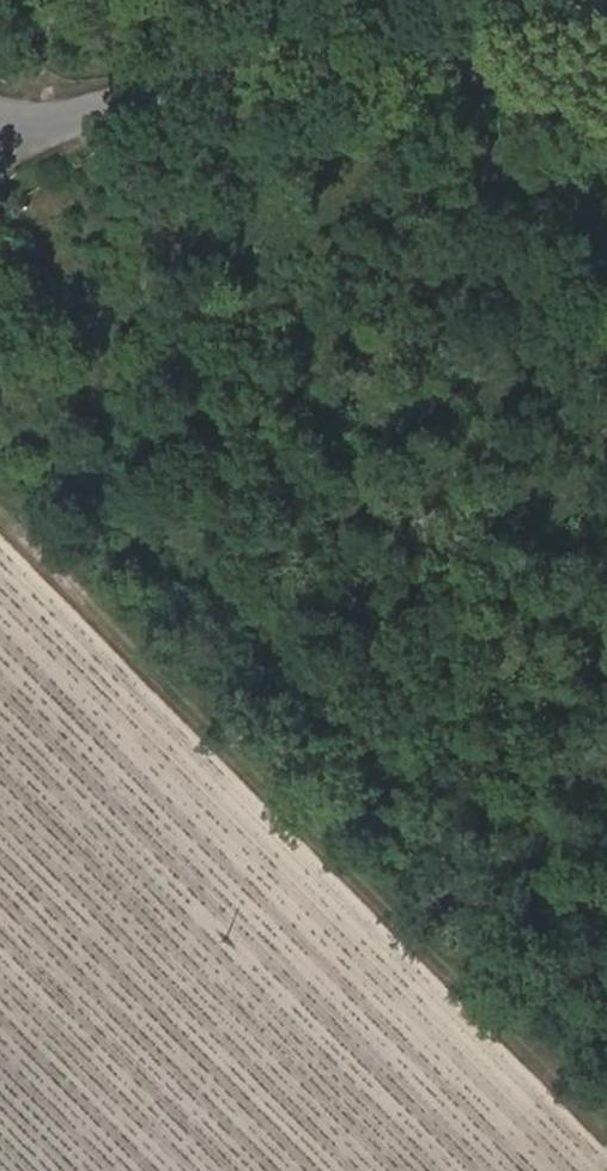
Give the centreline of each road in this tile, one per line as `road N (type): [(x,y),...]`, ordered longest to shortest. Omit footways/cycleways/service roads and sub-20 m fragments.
road 1 (unclassified): [(0,120),(516,48),(606,65)]

